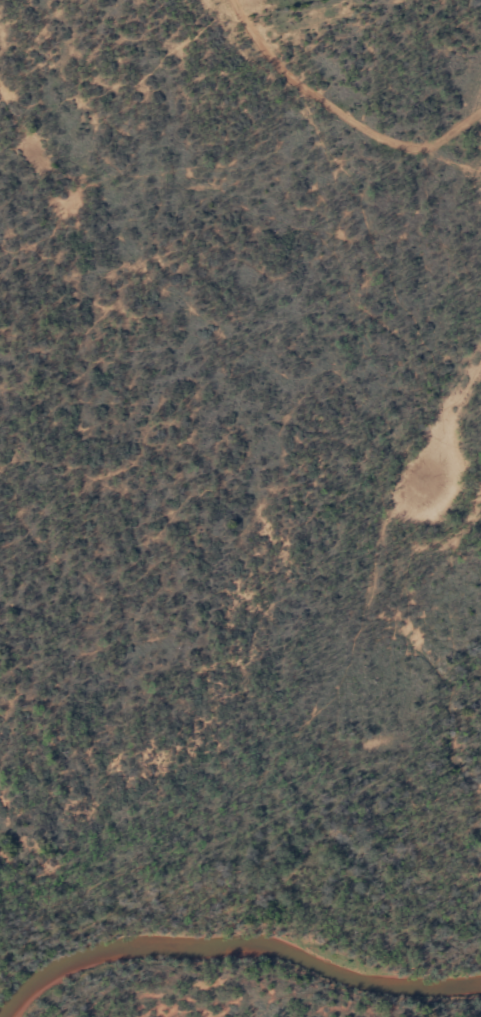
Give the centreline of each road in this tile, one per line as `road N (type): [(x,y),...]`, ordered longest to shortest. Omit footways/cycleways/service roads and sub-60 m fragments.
road 1 (residential): [(0,661),(155,639),(263,588),(370,593),(457,562),(480,529)]
road 2 (residential): [(357,0),(273,53),(191,53),(94,12),(86,0)]

